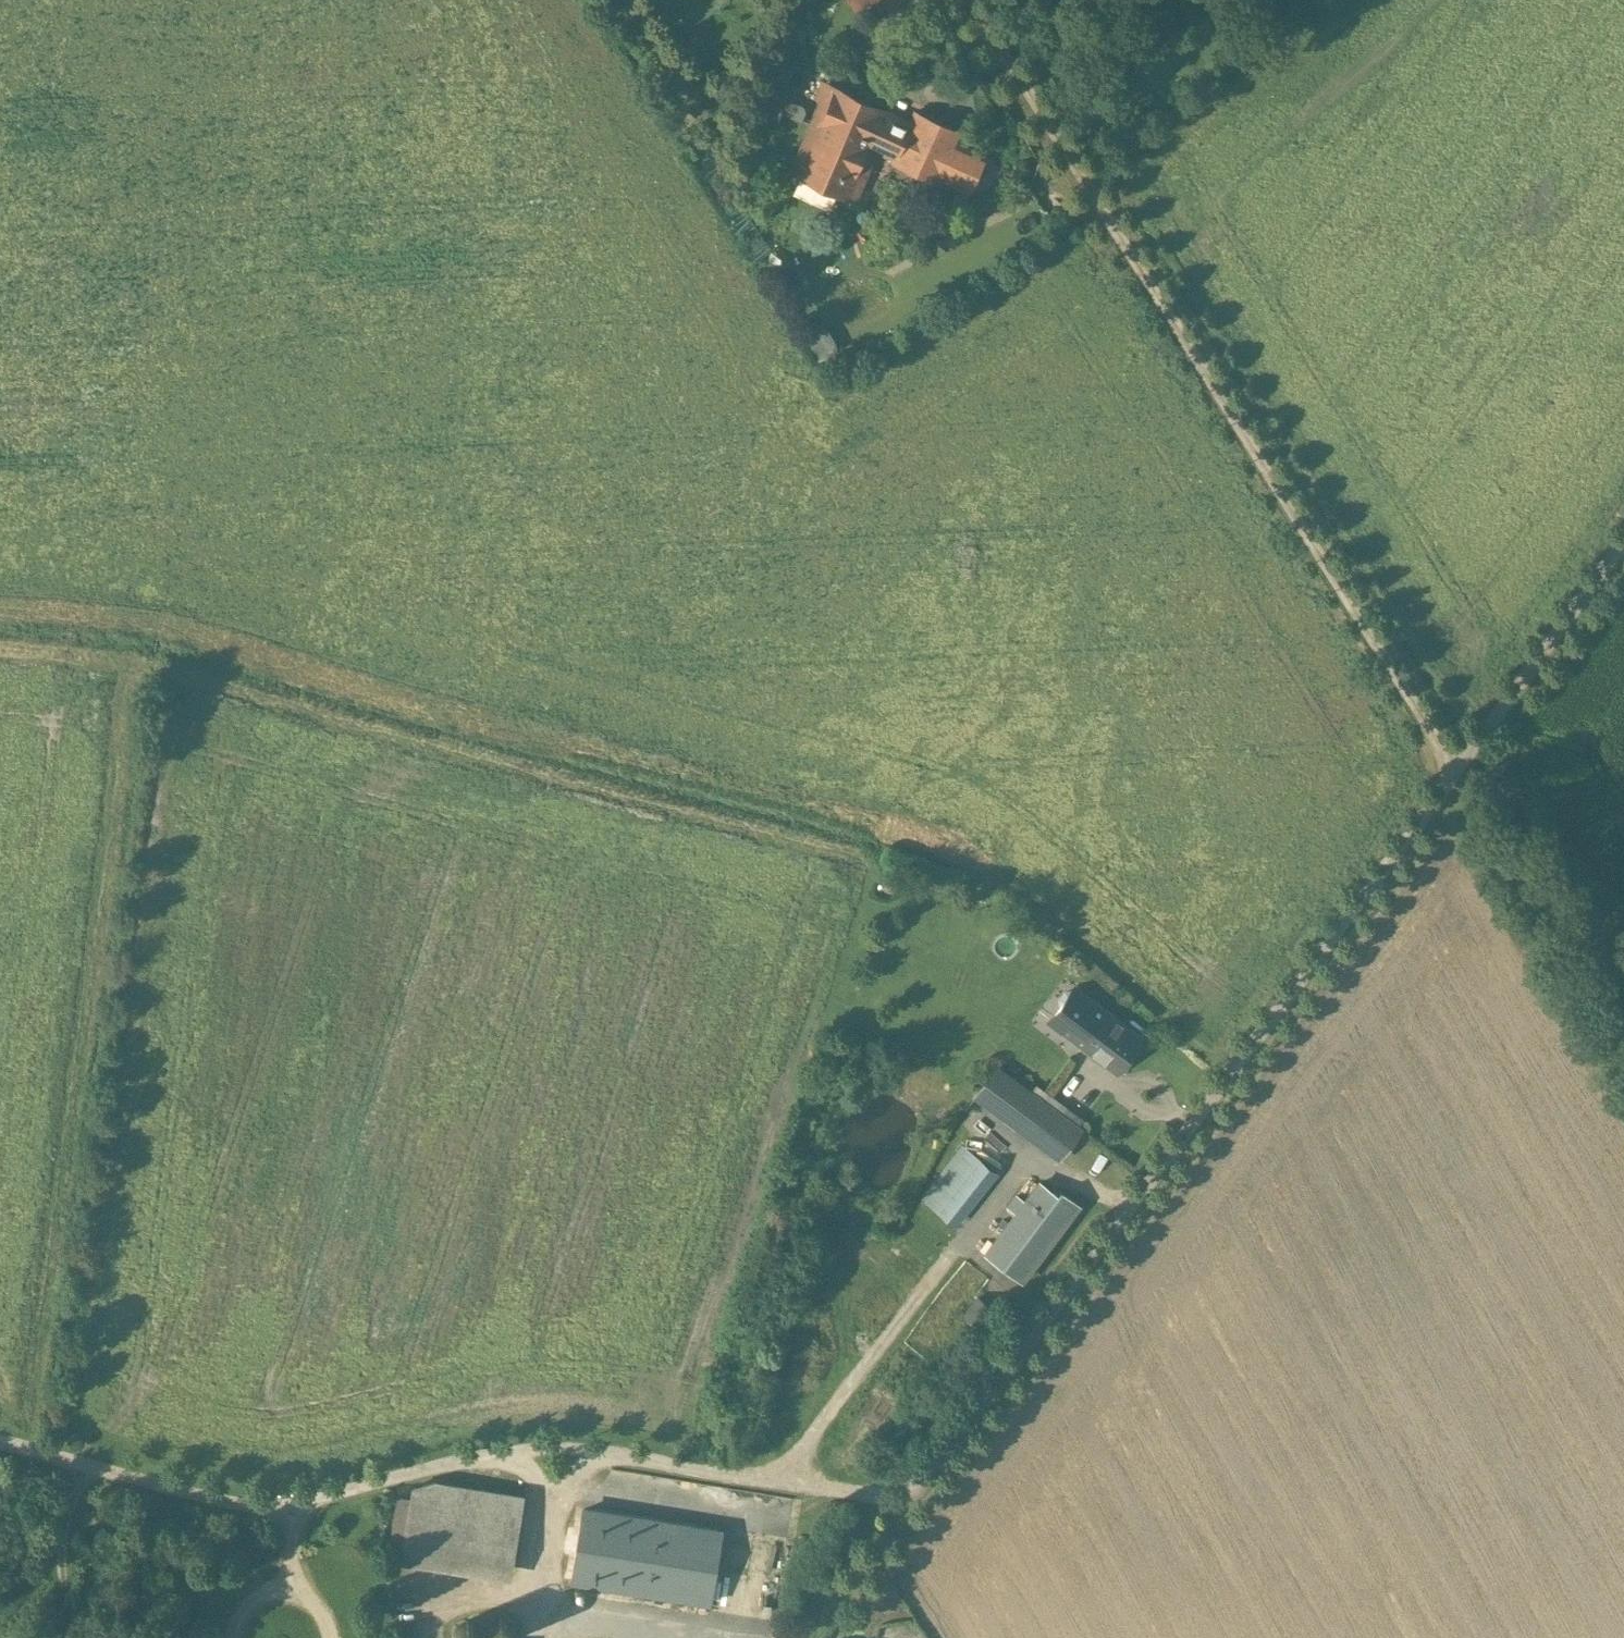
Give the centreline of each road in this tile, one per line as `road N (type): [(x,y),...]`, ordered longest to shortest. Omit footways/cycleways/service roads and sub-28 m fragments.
road 1 (unclassified): [(933,1477),(1454,771),(970,0)]
road 2 (unclassified): [(933,1477),(895,1494),(856,1494),(569,1449),(530,1450),(278,1504),(240,1503),(0,1446)]
road 3 (track): [(813,1637),(933,1477)]
road 4 (track): [(75,1637),(62,1543),(71,1501),(96,1469)]

